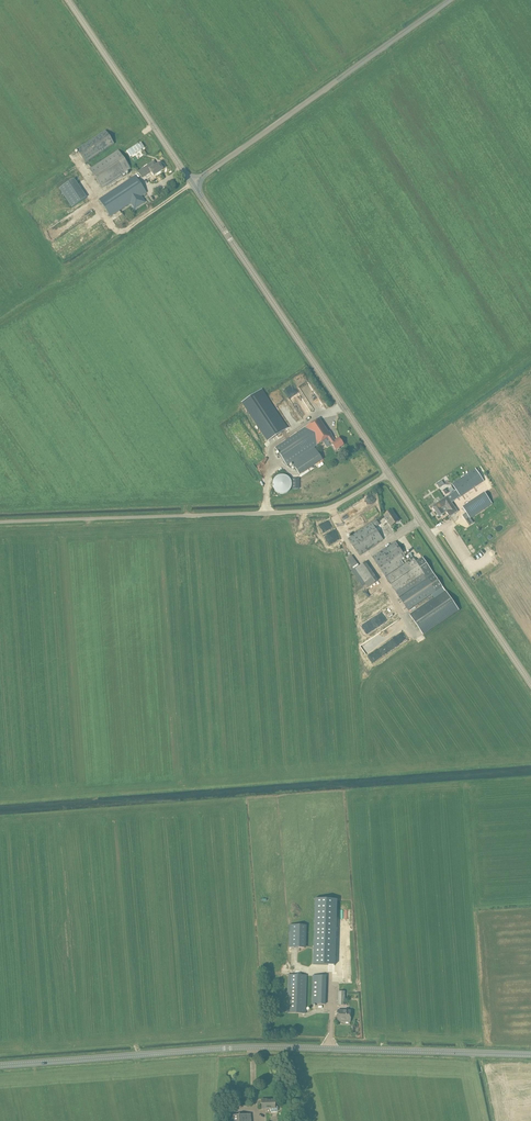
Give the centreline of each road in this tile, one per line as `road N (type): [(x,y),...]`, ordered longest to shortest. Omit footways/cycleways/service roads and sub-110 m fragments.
road 1 (tertiary): [(0,1065),(288,1047),(530,1056)]
road 2 (unclassified): [(0,520),(326,508),(389,470)]
road 3 (unclassified): [(389,470),(192,181)]
road 4 (unclassified): [(192,181),(448,0)]
road 5 (unclassified): [(530,682),(389,470)]
road 6 (unclassified): [(192,181),(69,0)]

